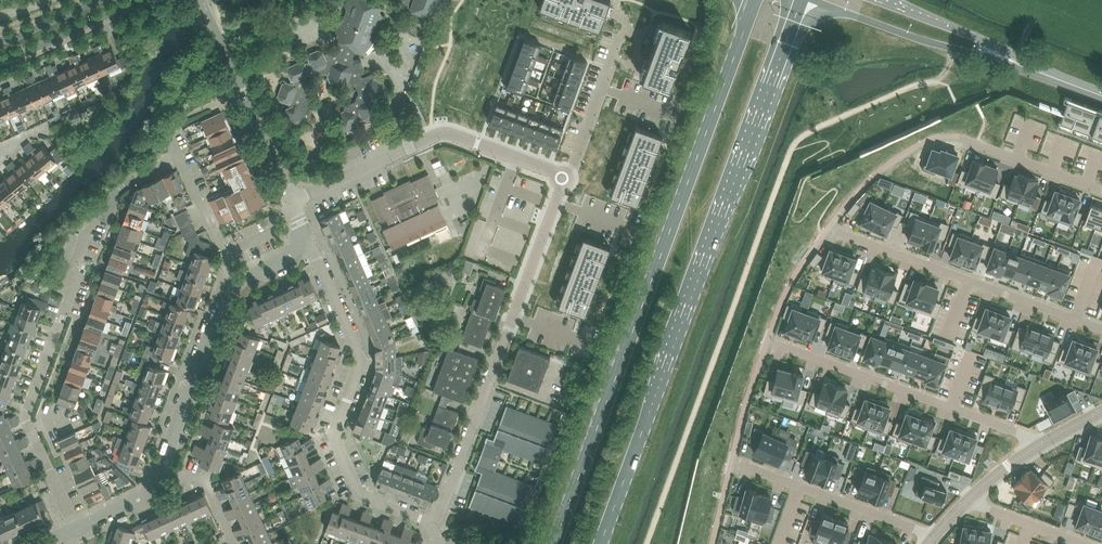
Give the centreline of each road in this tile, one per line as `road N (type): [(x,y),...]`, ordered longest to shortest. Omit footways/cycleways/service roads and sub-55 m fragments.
road 1 (primary): [(600,543),(802,0)]
road 2 (primary): [(754,0),(554,543)]
road 3 (residential): [(78,529),(27,415),(102,212),(131,181),(182,157)]
road 4 (residential): [(437,524),(361,493),(335,433),(362,363),(300,225)]
road 5 (residential): [(437,524),(559,190),(556,175)]
road 6 (residential): [(776,345),(1049,440)]
road 7 (residential): [(556,175),(446,133),(291,202)]
road 8 (residential): [(836,233),(1101,330)]
road 9 (residential): [(291,202),(198,0)]
road 10 (residential): [(740,465),(935,535)]
road 11 (unclassified): [(809,0),(962,52),(1000,56)]
road 12 (residential): [(162,467),(235,283)]
road 13 (residential): [(556,175),(573,166),(621,36)]
road 14 (tertiary): [(0,58),(142,0)]
road 15 (residential): [(973,141),(1101,189)]
road 16 (residential): [(235,283),(182,157)]
road 17 (unclassified): [(1000,56),(878,0)]
road 18 (residential): [(1081,543),(966,502)]

